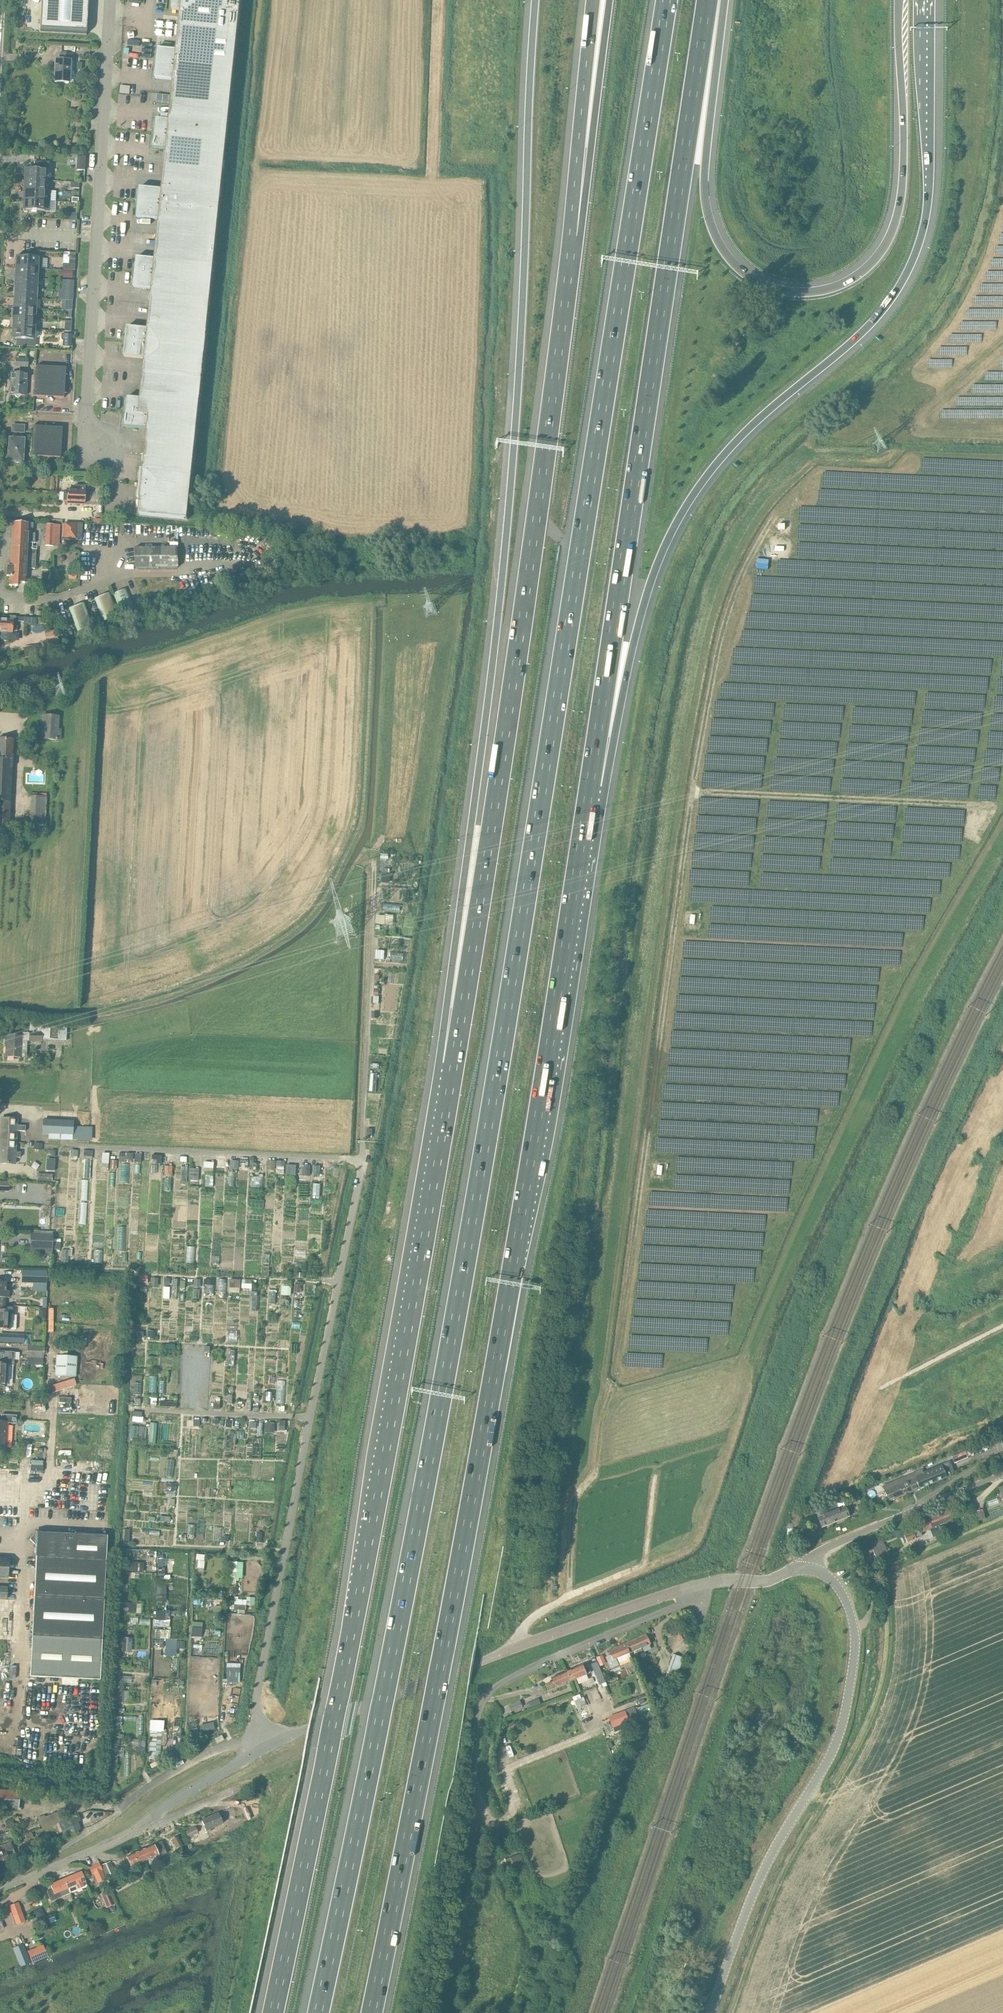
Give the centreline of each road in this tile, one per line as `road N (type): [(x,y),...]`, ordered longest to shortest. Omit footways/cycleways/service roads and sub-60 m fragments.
road 1 (motorway): [(667,0),(444,1380),(318,2012)]
road 2 (motorway): [(370,2012),(514,1265),(590,784)]
road 3 (track): [(782,510),(750,558),(731,606),(705,717),(614,1384),(595,1475),(573,1497),(568,1597)]
road 4 (motorway): [(536,0),(510,505),(471,826),(455,1064)]
road 5 (motorway): [(455,1064),(272,2012)]
road 6 (motorway): [(590,784),(616,732),(641,617),(683,512),(737,440),(879,315),(910,267),(929,192),(924,0)]
road 7 (motorway): [(574,234),(455,1064)]
road 8 (motorway): [(590,784),(708,0)]
road 9 (motorway): [(898,0),(904,157),(897,216),(865,270),(811,293),(745,273),(710,221),(704,165),(715,0)]
road 10 (unclassified): [(260,1752),(256,1702),(363,1160)]
road 11 (unclassified): [(711,2012),(758,1883),(844,1721),(856,1654),(852,1618),(834,1580),(804,1561)]
road 12 (track): [(536,1614),(589,1138)]
road 13 (unclassified): [(260,1752),(513,1648),(687,1589)]
road 14 (unclassified): [(109,0),(83,424),(102,446)]
road 15 (track): [(702,1624),(590,1954)]
road 16 (track): [(363,1160),(375,860)]
road 17 (track): [(10,1886),(171,1772),(254,1739)]
road 18 (motorway): [(609,0),(574,234)]
road 19 (motorway): [(594,0),(574,234)]
road 20 (track): [(363,1160),(130,1149)]
road 21 (track): [(1002,336),(909,416),(916,427),(1002,431)]
road 22 (residential): [(494,1689),(659,1613),(687,1589)]
road 23 (unclassified): [(804,1561),(1002,1473)]
road 24 (track): [(310,1417),(142,1409)]
road 25 (unclassified): [(123,1838),(260,1752)]
road 26 (unclassified): [(0,1891),(123,1838)]
road 27 (residential): [(240,1787),(123,1838)]
road 28 (unclassified): [(687,1589),(774,1580),(804,1561)]

